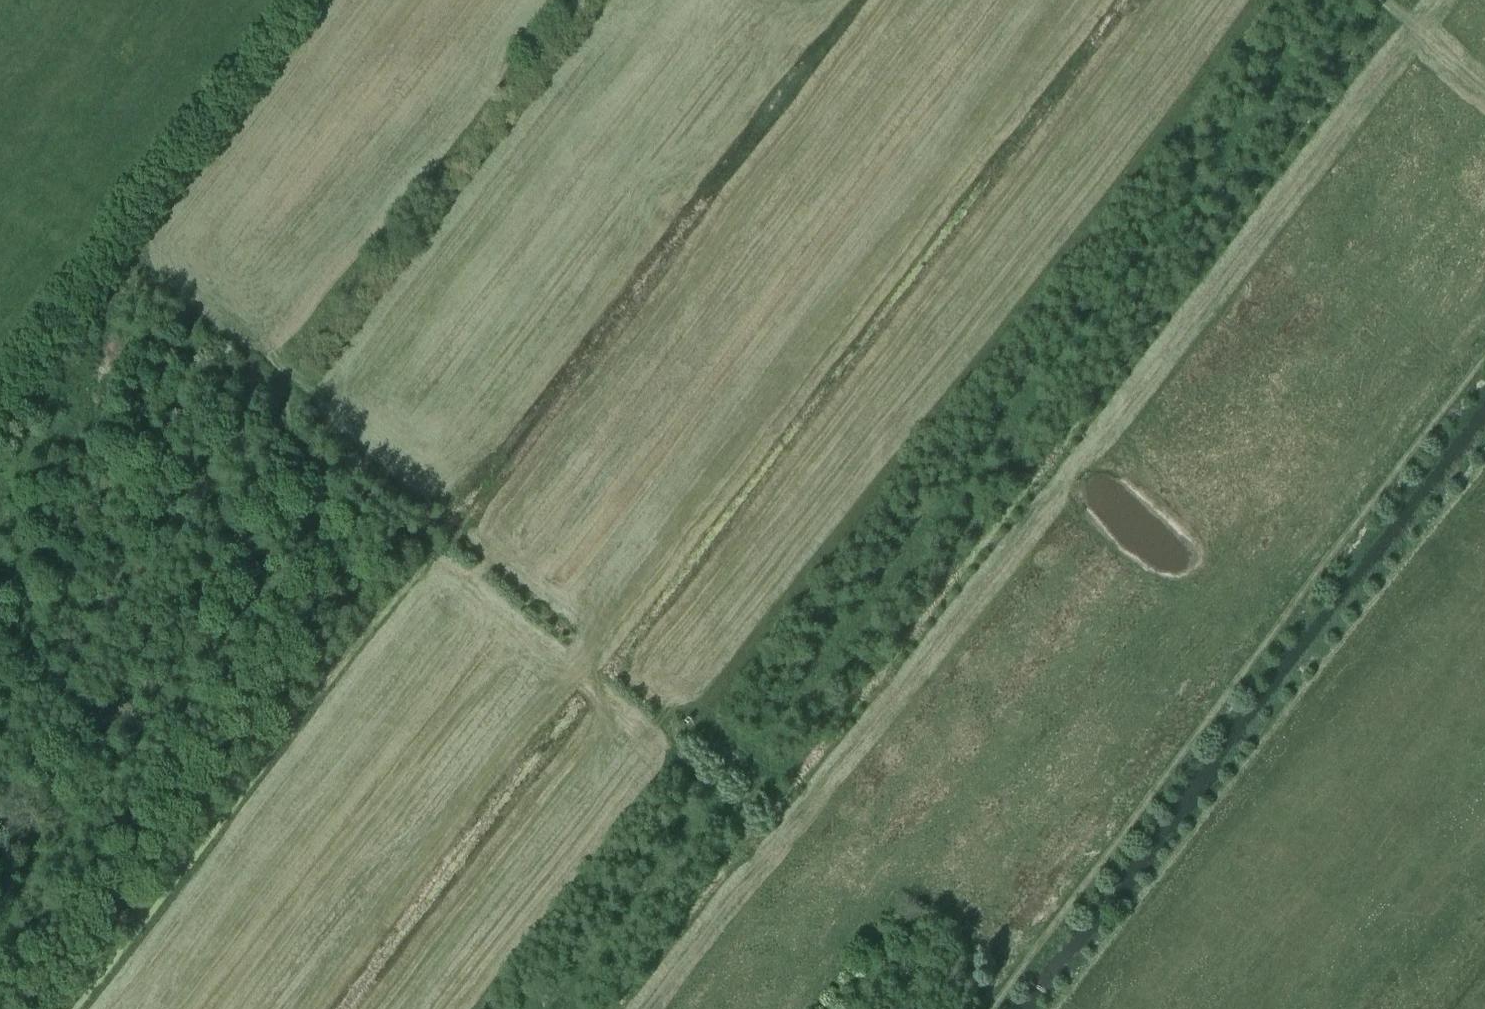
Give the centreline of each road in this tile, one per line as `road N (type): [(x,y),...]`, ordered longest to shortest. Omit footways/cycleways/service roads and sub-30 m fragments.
road 1 (track): [(1357,0),(745,760),(678,701)]
road 2 (track): [(1484,340),(983,1008)]

